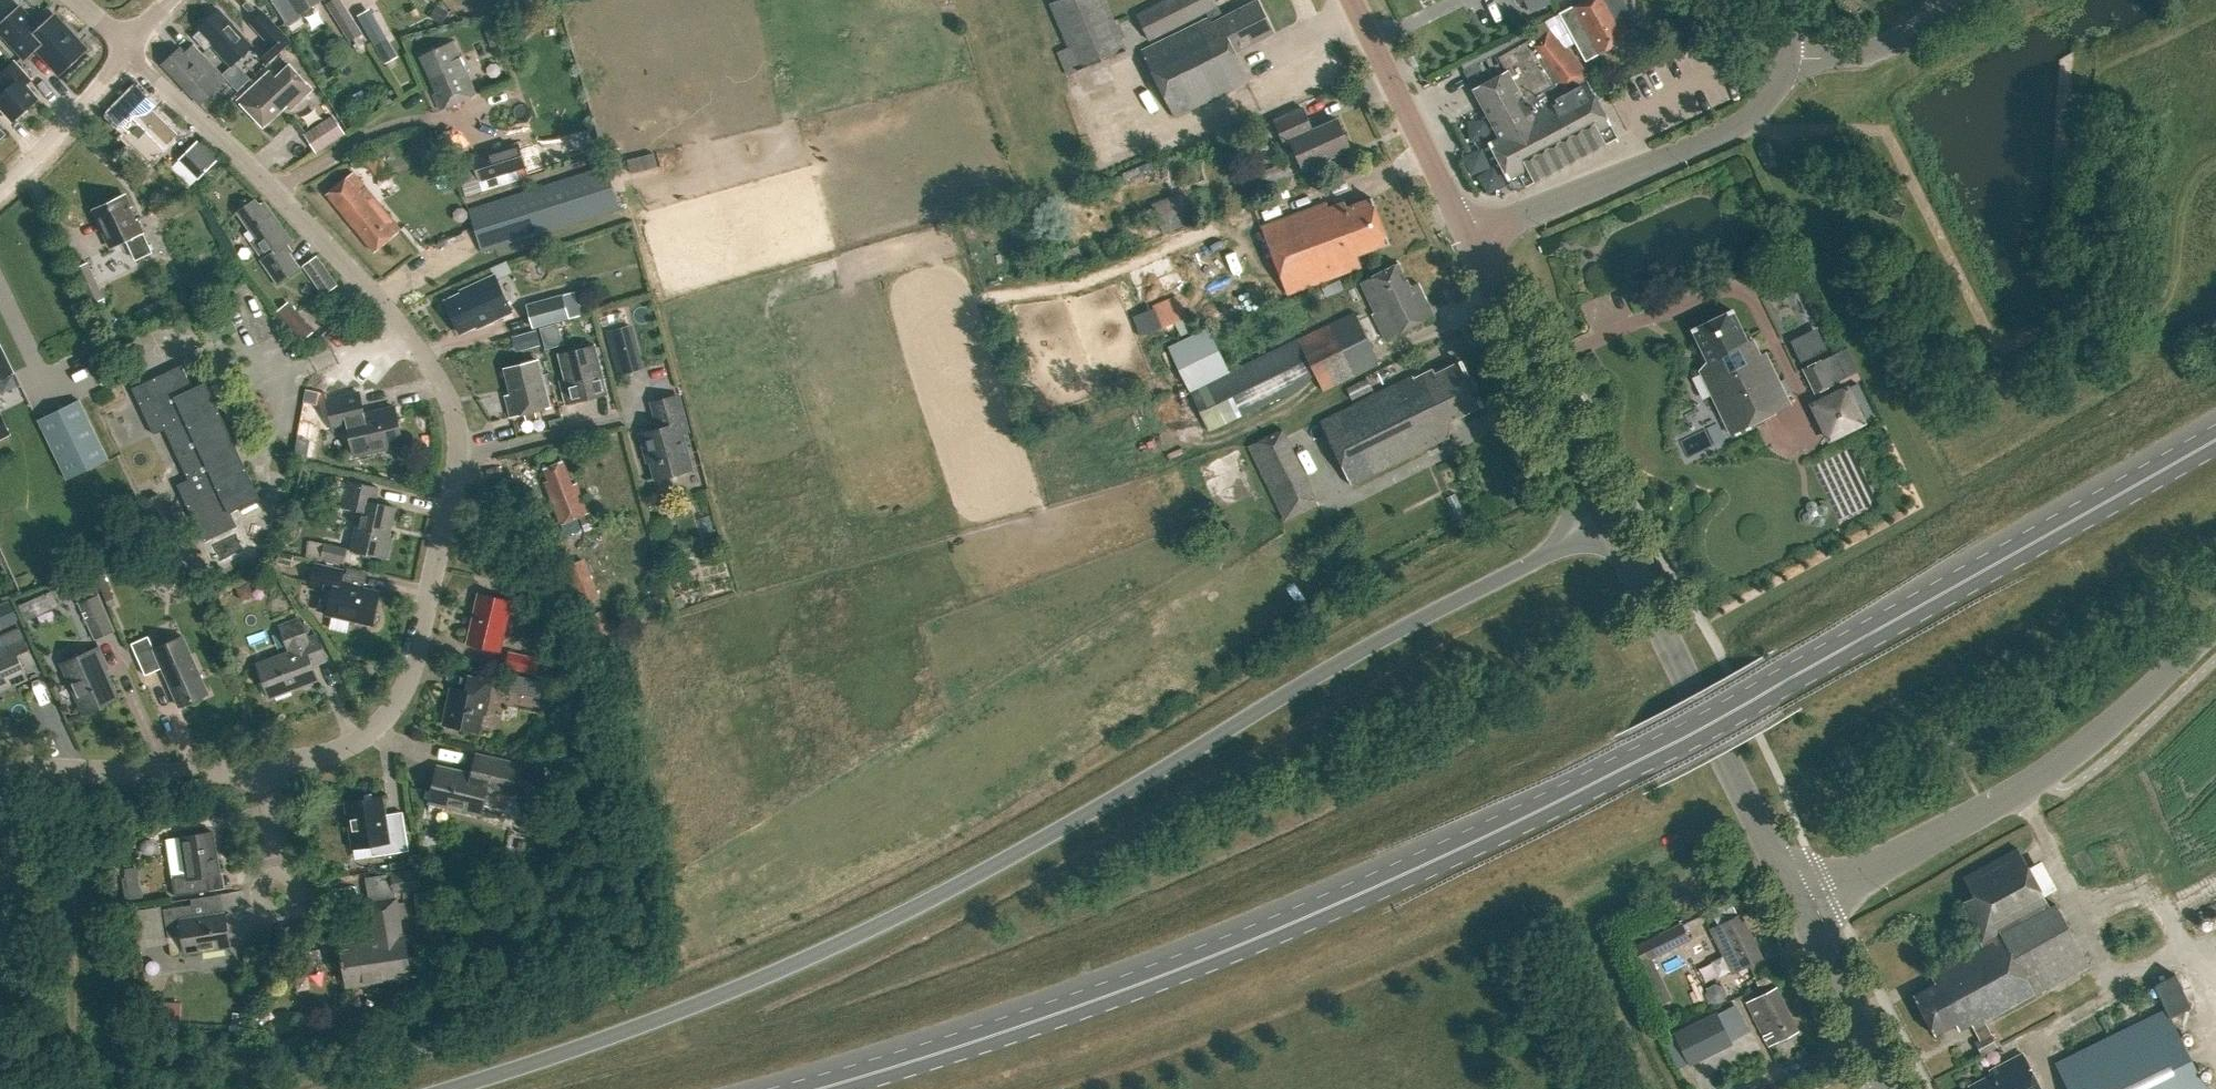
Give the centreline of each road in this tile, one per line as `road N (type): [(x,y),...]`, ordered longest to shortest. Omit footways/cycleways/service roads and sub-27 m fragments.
road 1 (primary): [(808,1088),(1179,966),(1436,860),(1772,687),(2215,435)]
road 2 (primary): [(1605,521),(1324,671),(888,923),(634,1026),(446,1088)]
road 3 (residential): [(126,49),(275,190),(408,333),(442,385),(459,456)]
road 4 (tertiary): [(1796,902),(2043,775),(2215,628)]
road 5 (tertiary): [(1796,902),(1605,521)]
road 6 (residential): [(261,765),(353,742),(398,700),(459,456)]
road 7 (tertiary): [(1605,521),(1471,240)]
road 8 (tertiary): [(1735,127),(1471,240)]
road 9 (unclassified): [(1471,240),(1352,0)]
road 10 (residential): [(0,767),(155,772),(261,765)]
road 11 (tertiary): [(1887,1088),(1796,902)]
road 12 (tertiary): [(1969,0),(1865,57),(1788,54)]
road 13 (residential): [(0,187),(126,49)]
road 14 (residential): [(459,456),(621,420)]

